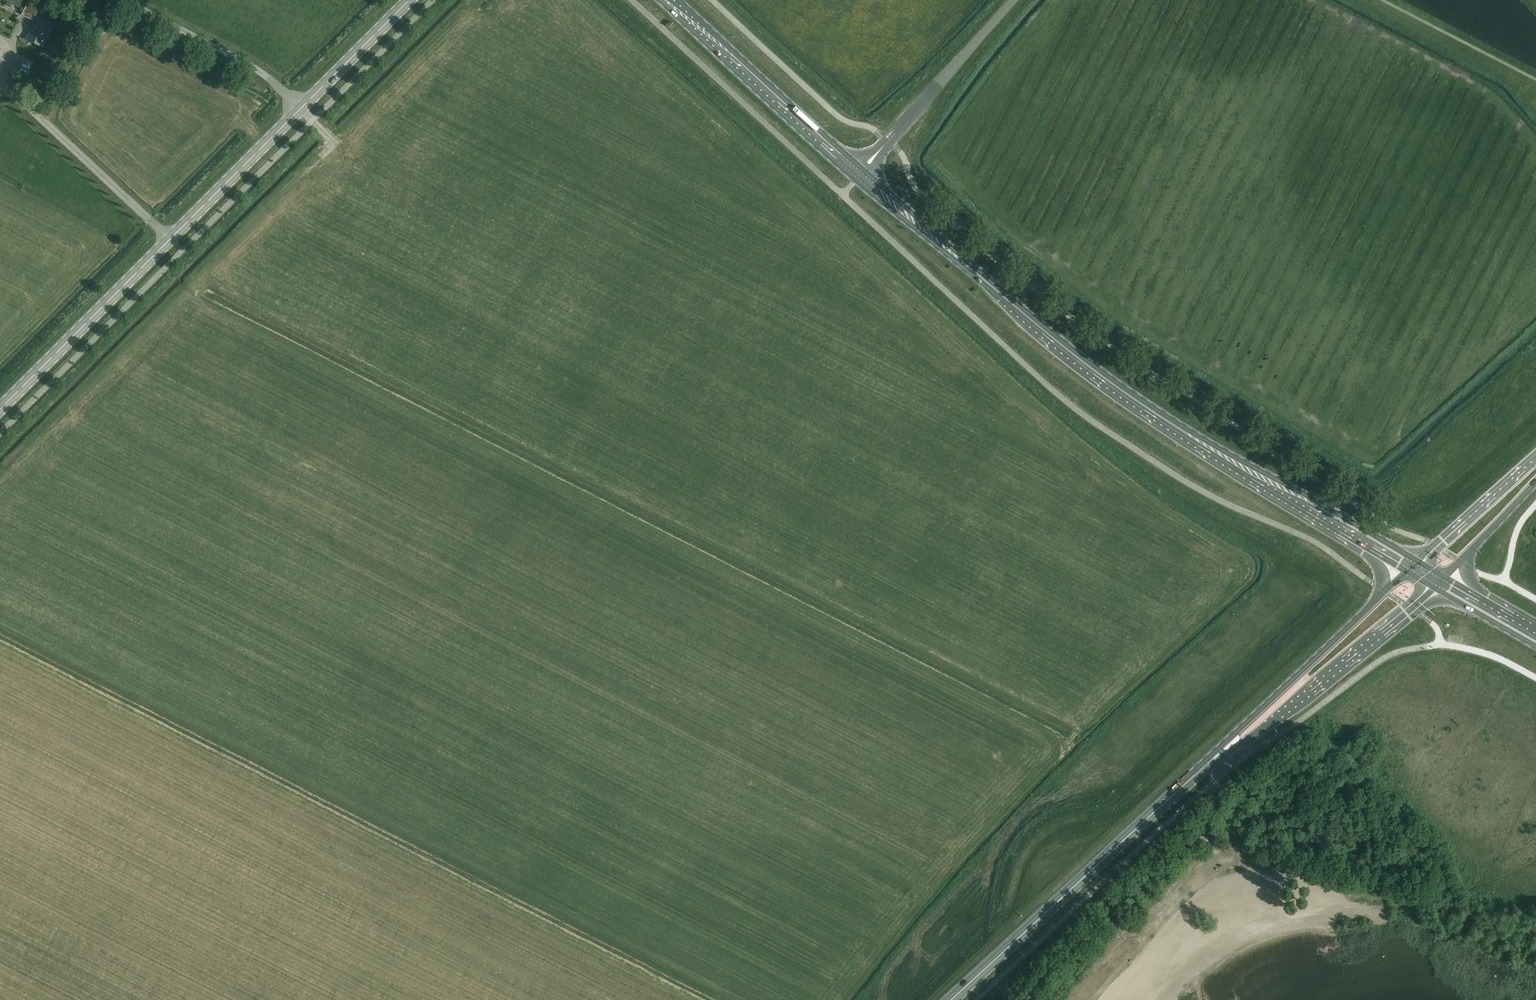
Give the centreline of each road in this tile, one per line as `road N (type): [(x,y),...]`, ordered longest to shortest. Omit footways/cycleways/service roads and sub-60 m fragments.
road 1 (primary): [(1411,567),(1117,389),(1003,303),(859,175)]
road 2 (secondary): [(0,410),(409,0)]
road 3 (primary): [(950,999),(1214,759)]
road 4 (primary): [(1214,759),(1307,697),(1440,582)]
road 5 (primary): [(1411,567),(1214,759)]
road 6 (primary): [(859,175),(671,0)]
road 7 (unclassified): [(889,141),(1013,0)]
road 8 (primary): [(1535,455),(1411,567)]
road 9 (primary): [(1440,582),(1535,481)]

